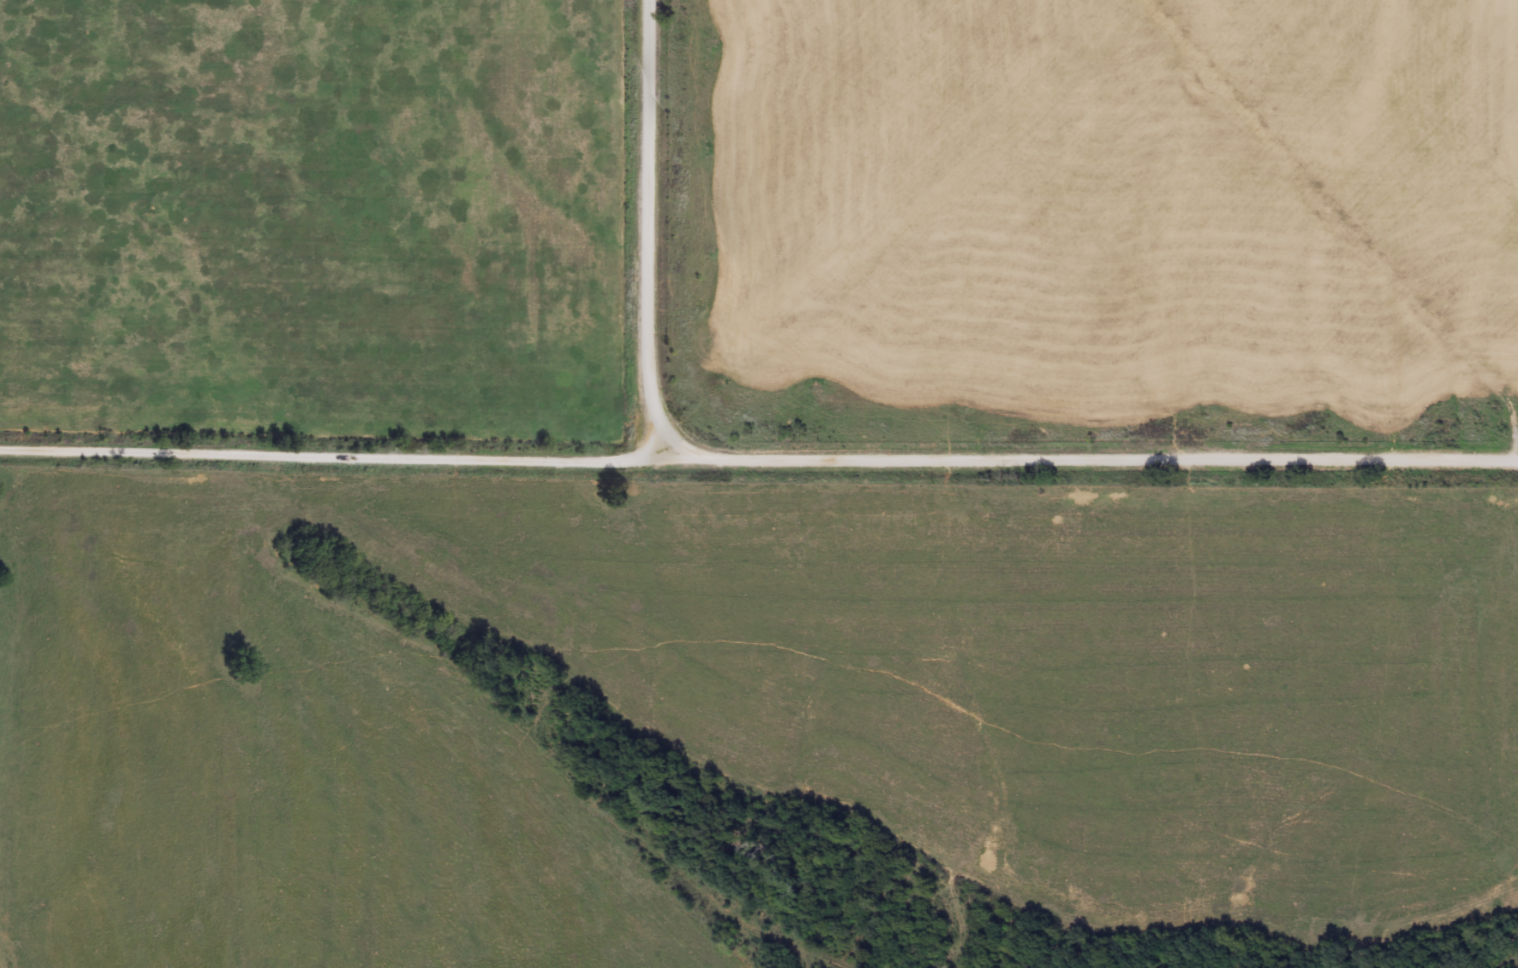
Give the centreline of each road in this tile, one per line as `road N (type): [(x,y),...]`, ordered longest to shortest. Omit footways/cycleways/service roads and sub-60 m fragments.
road 1 (residential): [(1517,462),(760,459),(681,448)]
road 2 (residential): [(681,448),(0,447)]
road 3 (residential): [(681,448),(663,429),(652,387),(651,0)]

